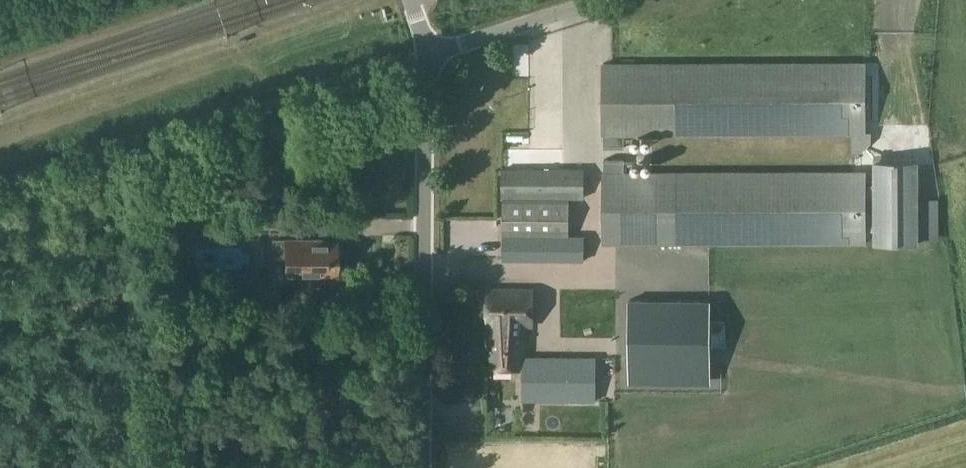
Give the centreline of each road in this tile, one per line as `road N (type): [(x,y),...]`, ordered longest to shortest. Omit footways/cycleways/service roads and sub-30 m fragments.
road 1 (track): [(0,196),(426,59)]
road 2 (unclassified): [(420,467),(426,59)]
road 3 (unclassified): [(426,59),(608,0)]

